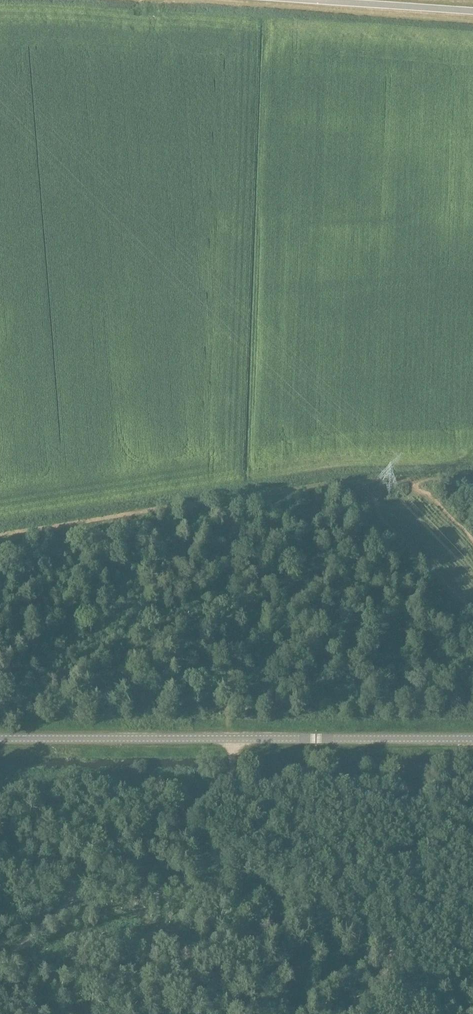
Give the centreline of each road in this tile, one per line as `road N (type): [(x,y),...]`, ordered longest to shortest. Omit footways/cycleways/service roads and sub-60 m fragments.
road 1 (track): [(0,537),(332,484),(472,479)]
road 2 (track): [(472,784),(230,778),(0,789)]
road 3 (tertiary): [(472,739),(0,739)]
road 4 (track): [(0,964),(230,778)]
road 5 (track): [(0,884),(245,902)]
road 6 (track): [(229,501),(228,739)]
road 7 (track): [(245,902),(472,917)]
road 8 (track): [(231,739),(245,902)]
road 9 (unclassified): [(472,11),(309,0)]

